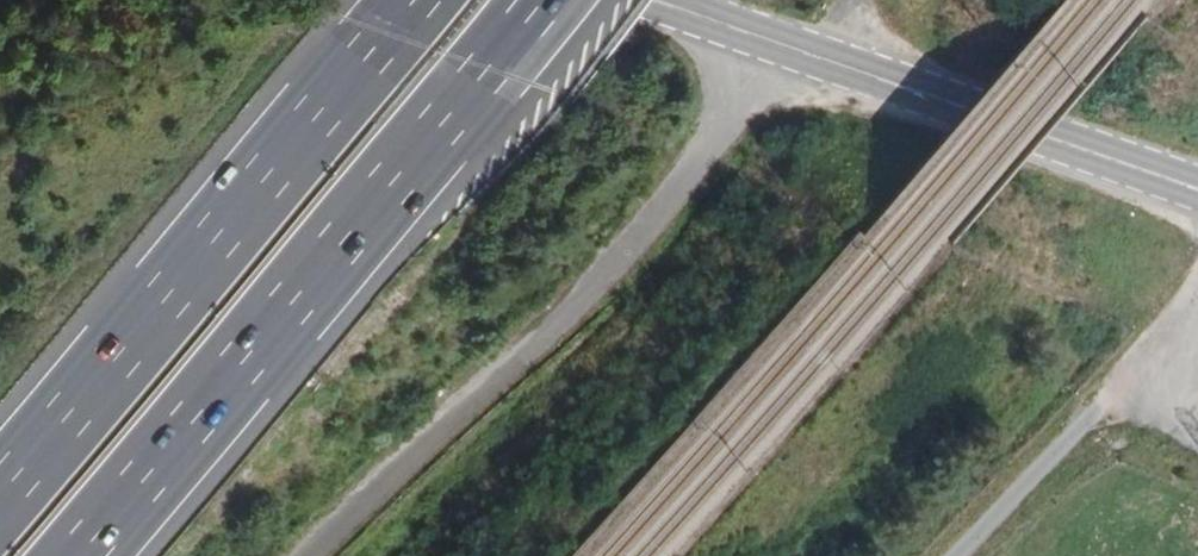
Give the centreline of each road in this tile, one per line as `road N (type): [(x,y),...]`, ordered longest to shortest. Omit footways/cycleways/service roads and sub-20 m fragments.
road 1 (motorway): [(81,555),(307,288),(534,0)]
road 2 (motorway): [(403,0),(0,491)]
road 3 (primary): [(1197,192),(659,0)]
road 4 (track): [(953,555),(1072,436),(1131,394)]

